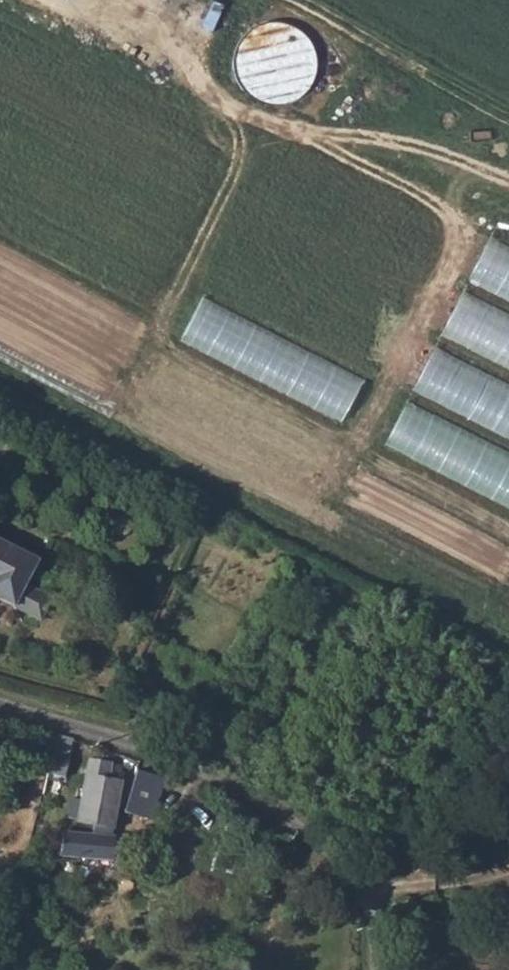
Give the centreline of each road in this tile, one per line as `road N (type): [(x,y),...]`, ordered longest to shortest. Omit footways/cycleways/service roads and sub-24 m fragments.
road 1 (residential): [(0,704),(155,753),(232,789),(299,834),(373,907)]
road 2 (residential): [(373,907),(407,890),(508,870)]

